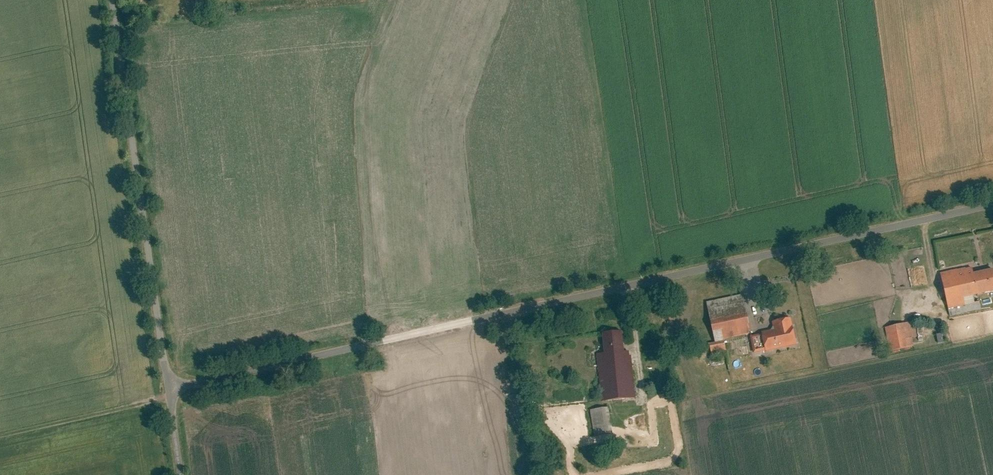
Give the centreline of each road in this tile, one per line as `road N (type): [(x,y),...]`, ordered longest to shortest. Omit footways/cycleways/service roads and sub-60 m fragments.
road 1 (unclassified): [(992,205),(162,387)]
road 2 (unclassified): [(111,0),(162,387)]

